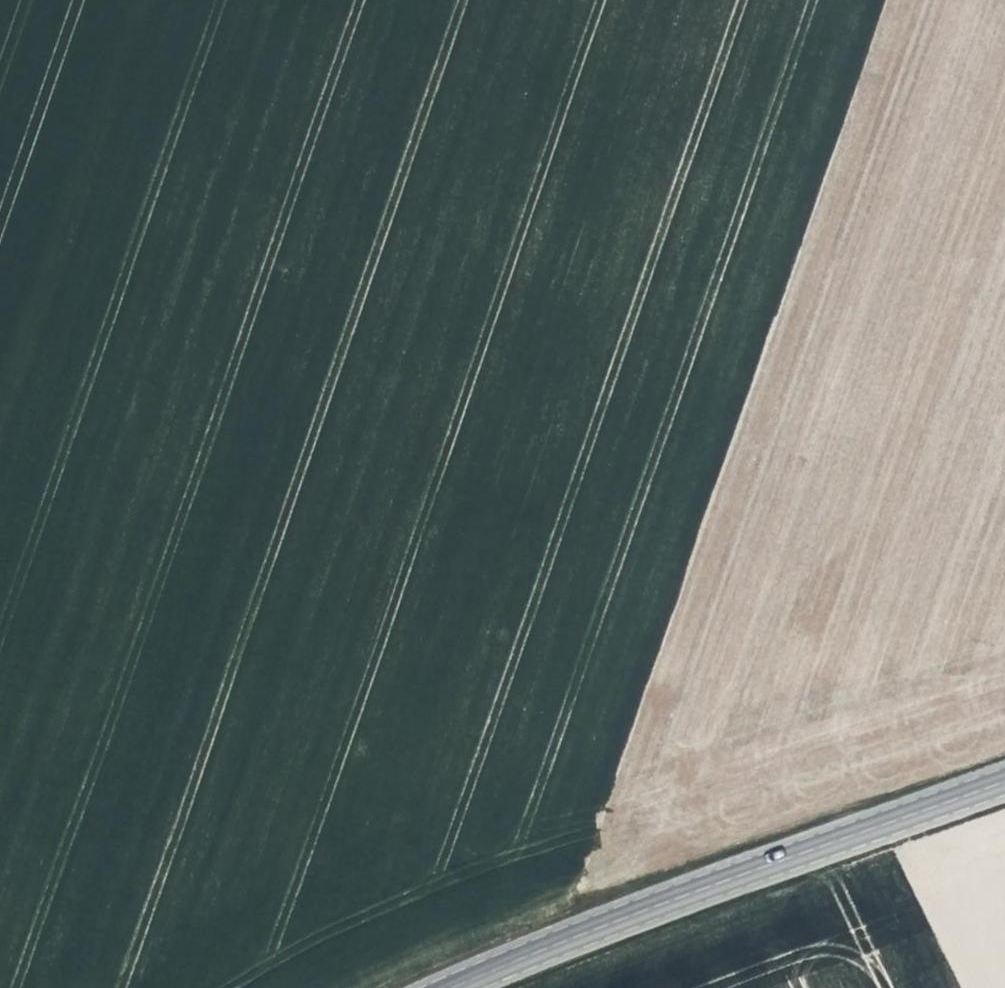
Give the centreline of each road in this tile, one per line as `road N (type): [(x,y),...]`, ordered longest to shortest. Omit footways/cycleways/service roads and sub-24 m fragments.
road 1 (tertiary): [(450,987),(1004,779)]

